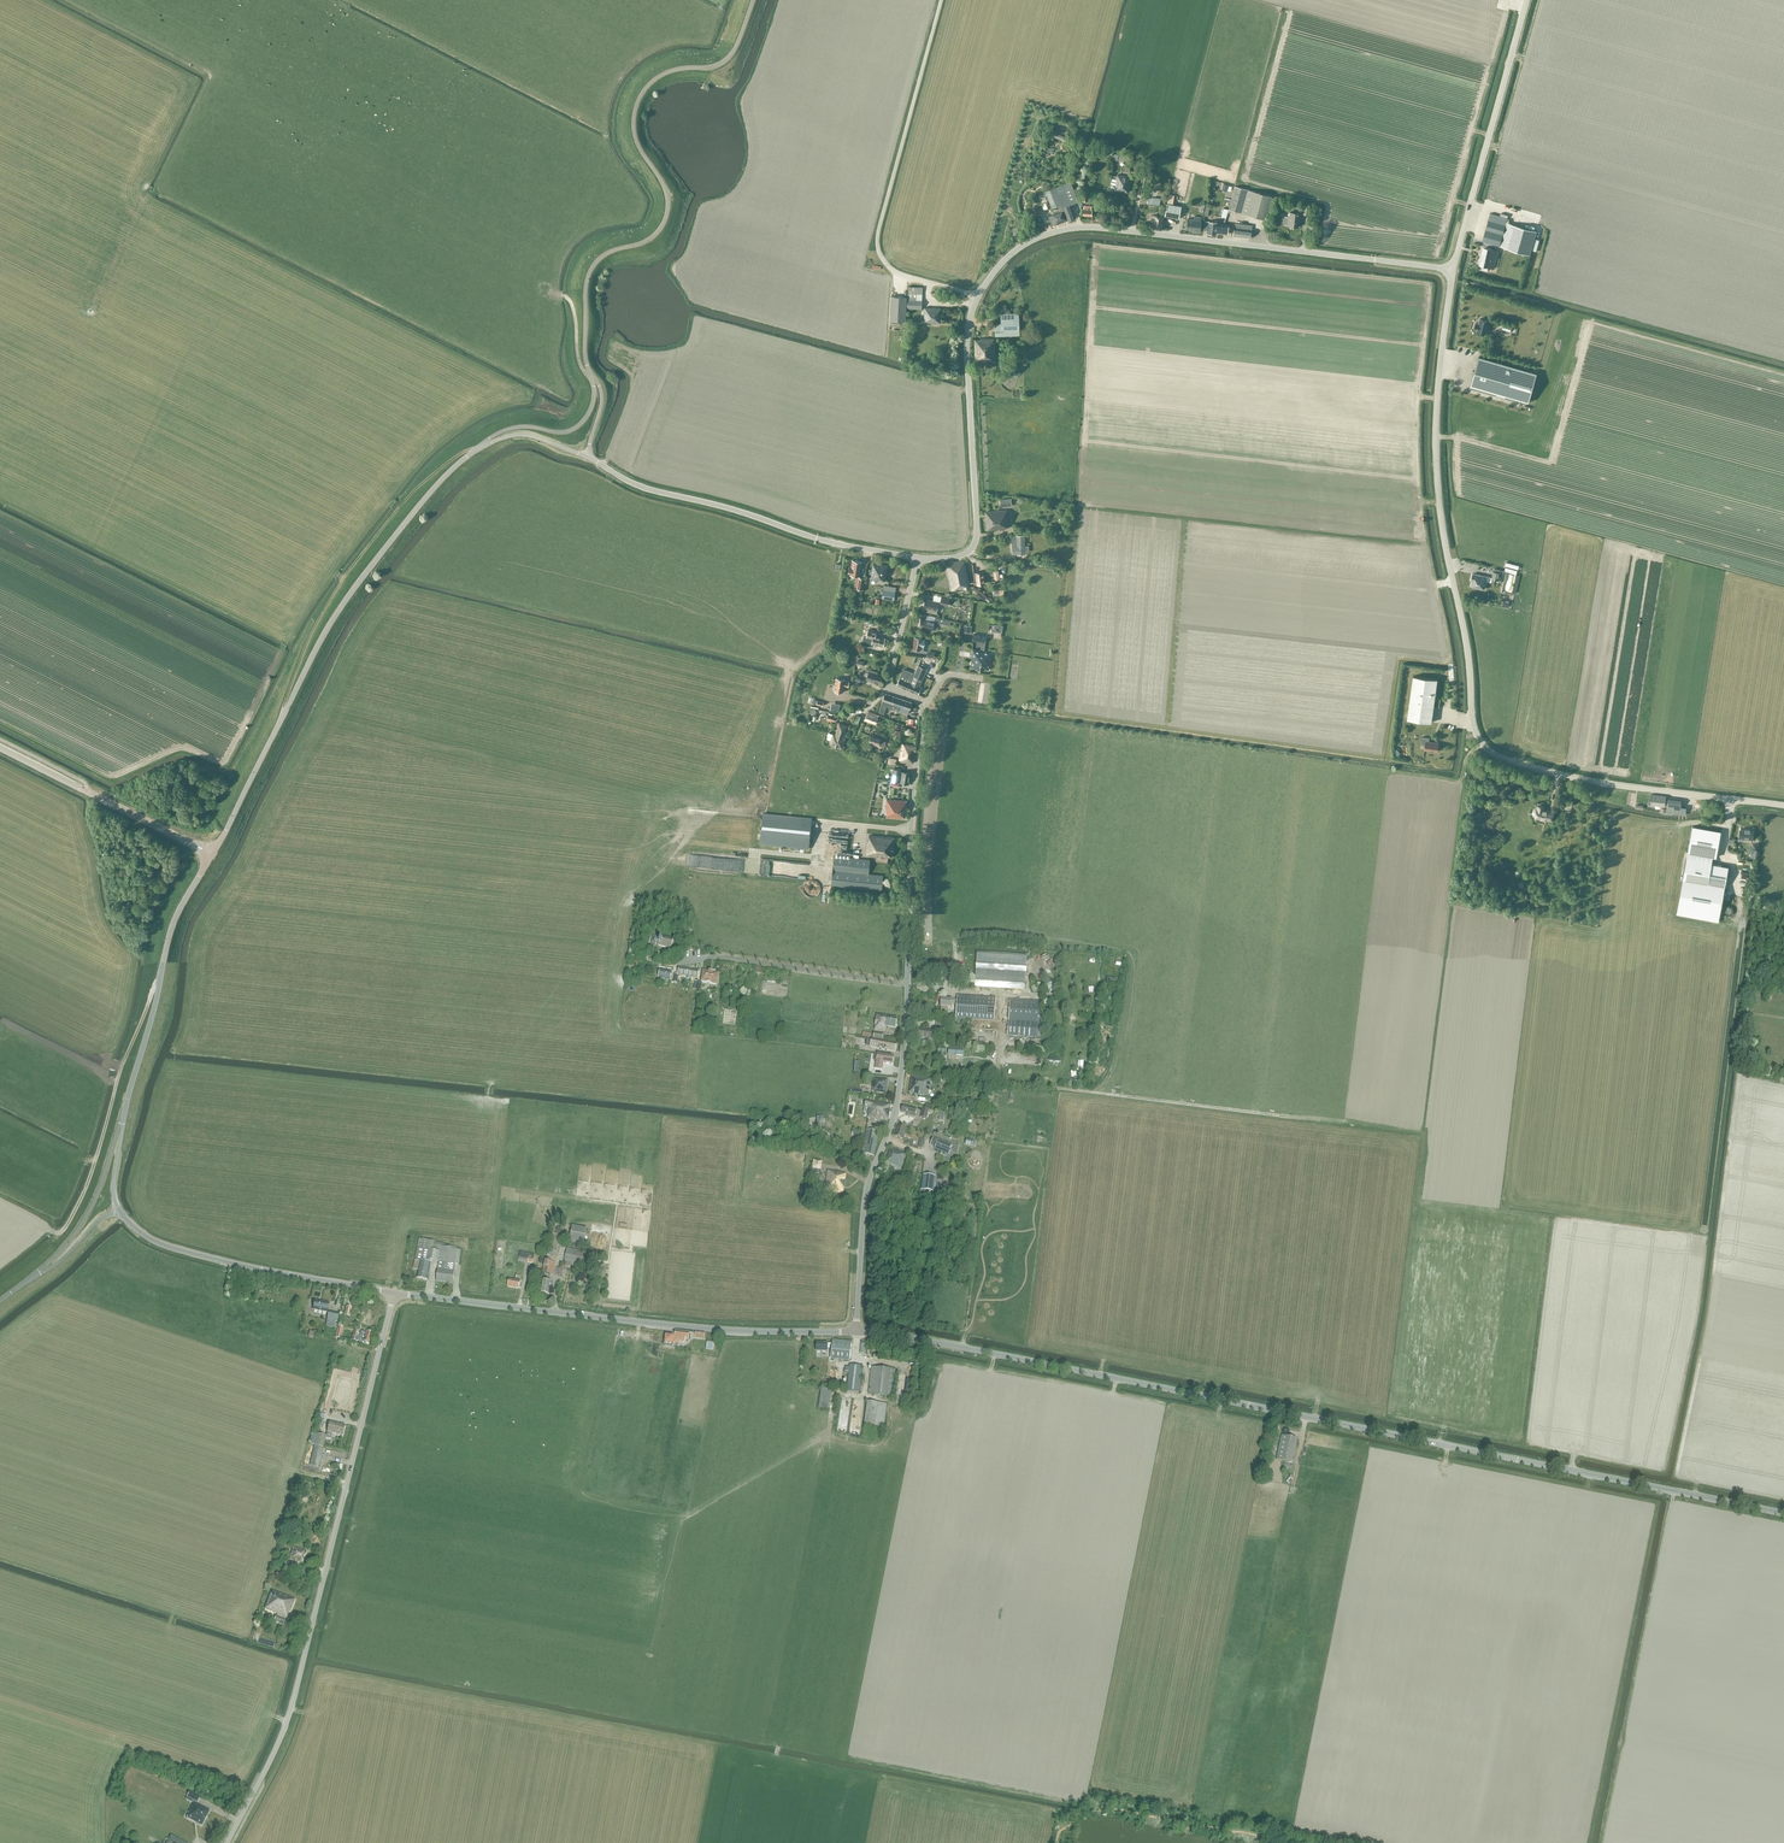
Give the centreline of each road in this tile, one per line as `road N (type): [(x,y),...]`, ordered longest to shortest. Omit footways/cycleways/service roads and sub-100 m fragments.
road 1 (tertiary): [(1783,1514),(857,1332)]
road 2 (tertiary): [(917,558),(955,557),(975,543),(970,319),(1000,264),(1032,240),(1099,227),(1452,270)]
road 3 (tertiary): [(1783,805),(1577,778),(1507,760),(1480,742),(1437,468),(1452,270)]
road 4 (residential): [(857,1332),(867,1187),(899,1087),(922,725),(915,698),(889,688)]
road 5 (unclassified): [(227,1842),(290,1712),(393,1294)]
road 6 (track): [(1412,1129),(1005,1082),(995,1060),(1003,995)]
road 7 (unclassified): [(591,374),(590,272),(609,252),(651,237),(667,209),(665,188),(635,134),(640,98),(669,71),(723,62),(753,0)]
road 8 (tertiary): [(211,853),(349,594),(473,451)]
road 9 (tertiary): [(857,1332),(720,1330),(393,1294)]
road 10 (track): [(1605,1842),(1675,1492)]
road 11 (tertiary): [(917,558),(651,490),(587,456)]
road 12 (track): [(473,451),(410,495),(344,579),(301,655),(281,720)]
road 13 (track): [(44,1229),(58,1233),(82,1196),(120,1066),(161,978)]
road 14 (tertiary): [(393,1294),(165,1245),(120,1214)]
road 15 (tertiary): [(1452,270),(1529,0)]
road 16 (tertiary): [(127,1101),(170,930),(211,853)]
road 17 (tertiary): [(211,853),(0,748)]
road 18 (unclassified): [(22,1285),(63,1248),(91,1208),(127,1101)]
road 19 (unclassified): [(473,451),(512,428),(574,428),(593,400),(591,374)]
road 20 (residential): [(889,688),(917,558)]
road 21 (unclassified): [(22,1285),(69,1253),(102,1217),(120,1214)]
road 22 (tertiary): [(587,456),(520,434),(473,451)]

